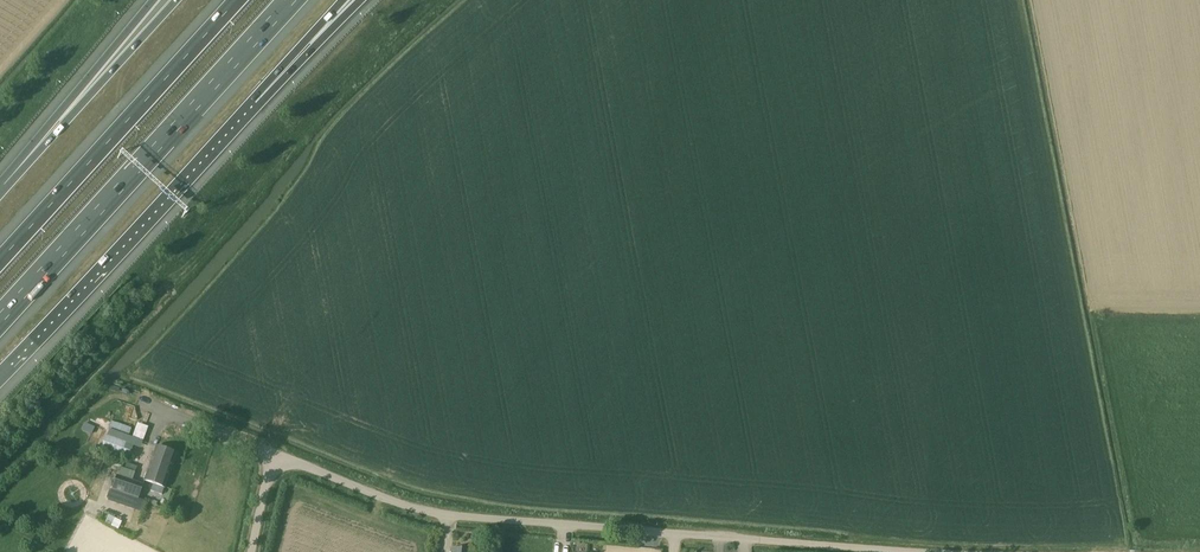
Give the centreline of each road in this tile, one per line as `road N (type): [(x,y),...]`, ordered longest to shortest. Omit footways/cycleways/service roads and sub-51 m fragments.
road 1 (unclassified): [(271,454),(447,518),(925,551)]
road 2 (motorway): [(0,322),(293,0)]
road 3 (motorway): [(0,376),(254,104)]
road 4 (motorway): [(238,0),(0,259)]
road 5 (motorway): [(177,0),(0,190)]
road 6 (motorway): [(154,0),(0,186)]
road 7 (motorway): [(254,104),(361,0)]
road 8 (motorway): [(254,104),(348,0)]
road 9 (unclassified): [(271,454),(150,406)]

